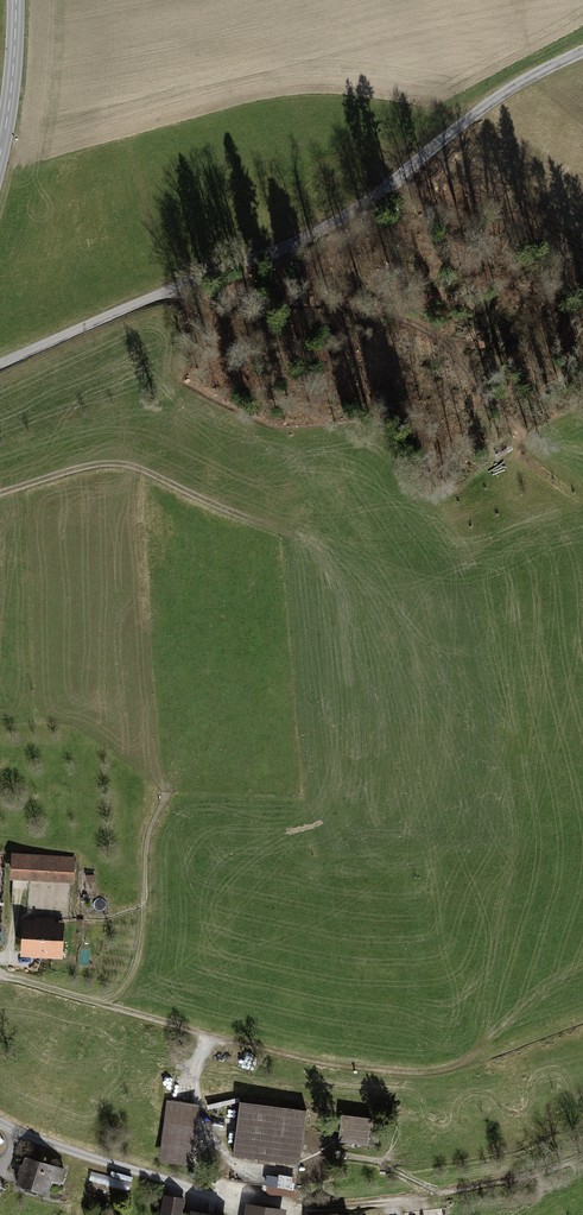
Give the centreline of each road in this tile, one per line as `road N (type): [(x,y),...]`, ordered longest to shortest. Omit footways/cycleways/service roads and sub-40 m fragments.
road 1 (unclassified): [(0,364),(328,225),(501,96),(582,52)]
road 2 (track): [(169,291),(217,301),(348,305),(419,326),(453,351),(529,447)]
road 3 (track): [(0,974),(102,1003),(125,987),(141,943),(148,835),(165,801)]
road 4 (track): [(102,1003),(304,1057),(418,1071)]
road 5 (residential): [(0,1122),(213,1195),(298,1207)]
road 6 (track): [(298,1207),(448,1192),(582,1157)]
road 7 (track): [(0,493),(124,464),(242,516)]
road 8 (track): [(215,1036),(192,1075),(203,1116),(200,1157),(237,1199)]
road 9 (tertiary): [(0,156),(16,0)]

